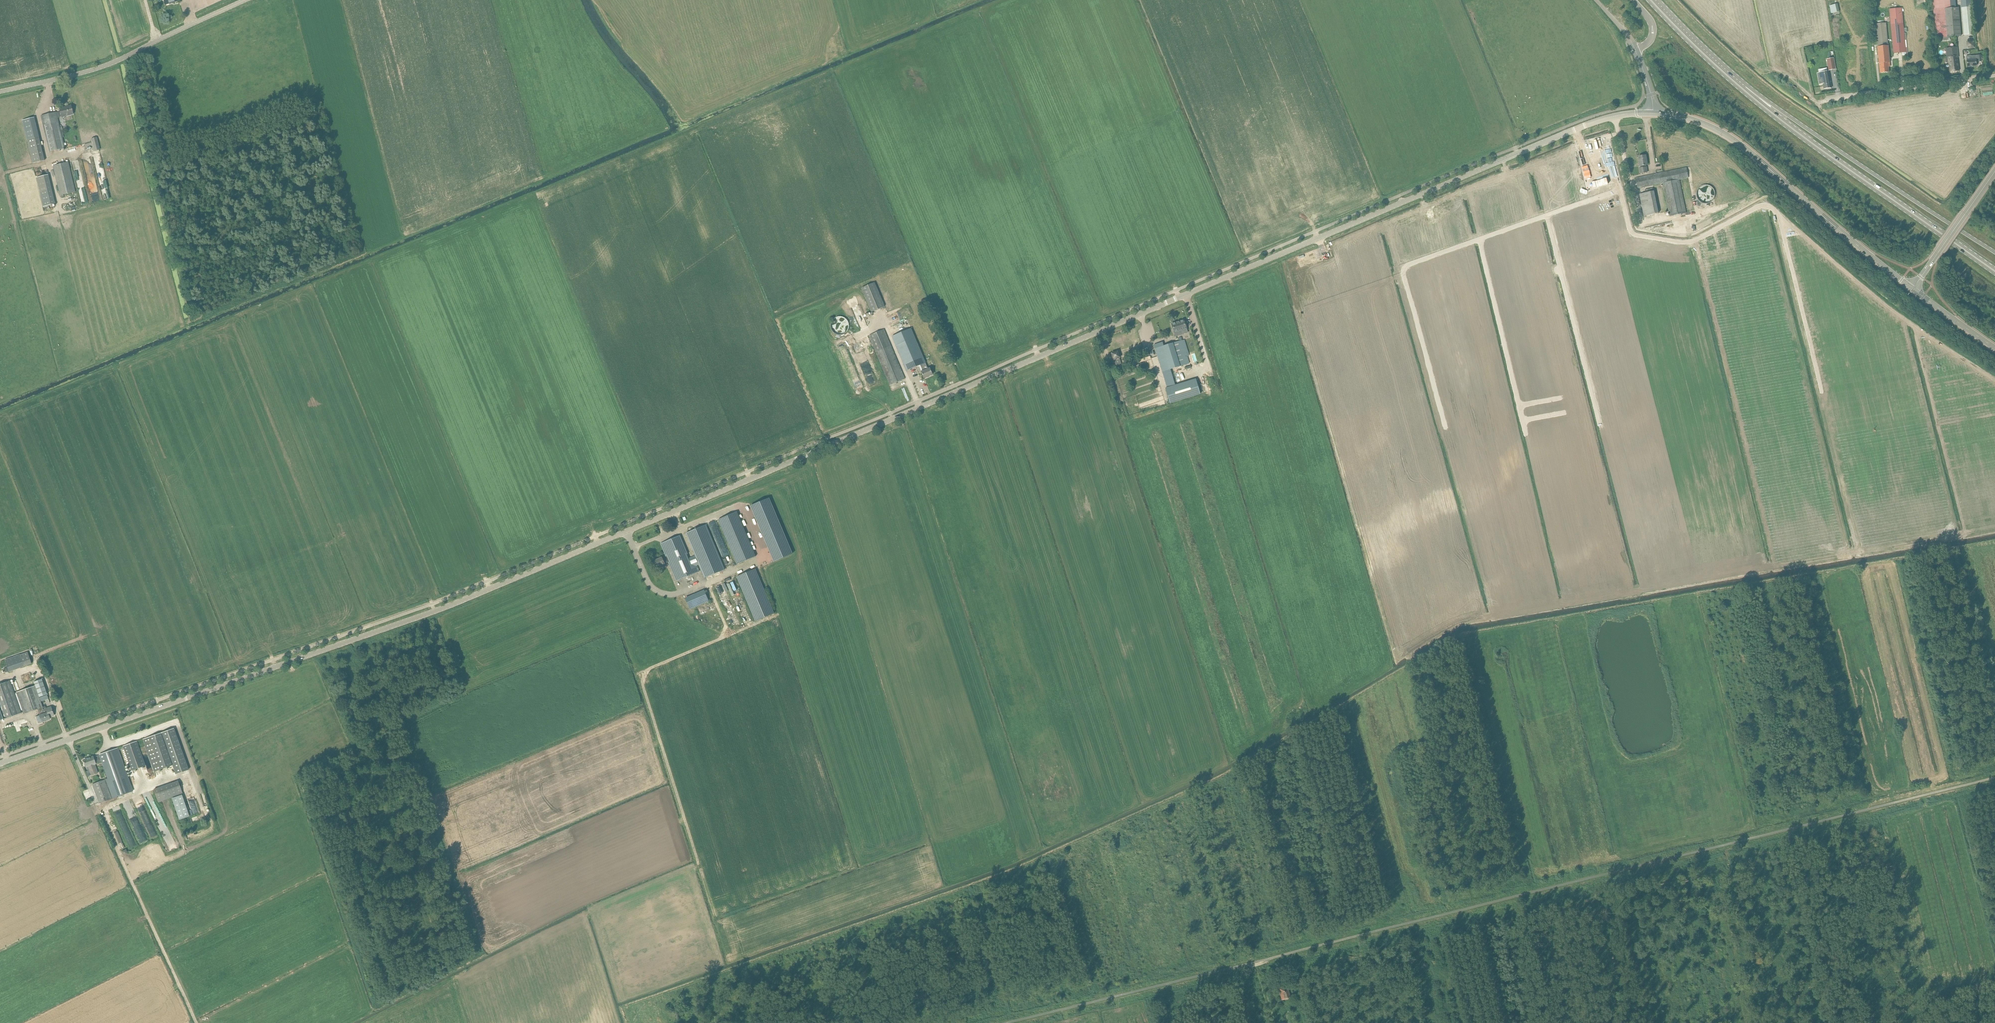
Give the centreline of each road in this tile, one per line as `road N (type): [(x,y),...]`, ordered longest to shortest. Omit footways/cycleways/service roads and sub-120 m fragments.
road 1 (unclassified): [(0,763),(463,601),(1575,129),(1653,113)]
road 2 (primary): [(1994,272),(1743,89)]
road 3 (primary): [(1994,252),(1743,89)]
road 4 (tertiary): [(1913,289),(1736,140),(1696,121)]
road 5 (tertiary): [(0,91),(109,64),(244,0)]
road 6 (unclassified): [(1821,101),(1994,76)]
road 7 (tertiary): [(1913,289),(1994,172)]
road 8 (primary): [(1743,89),(1651,0)]

